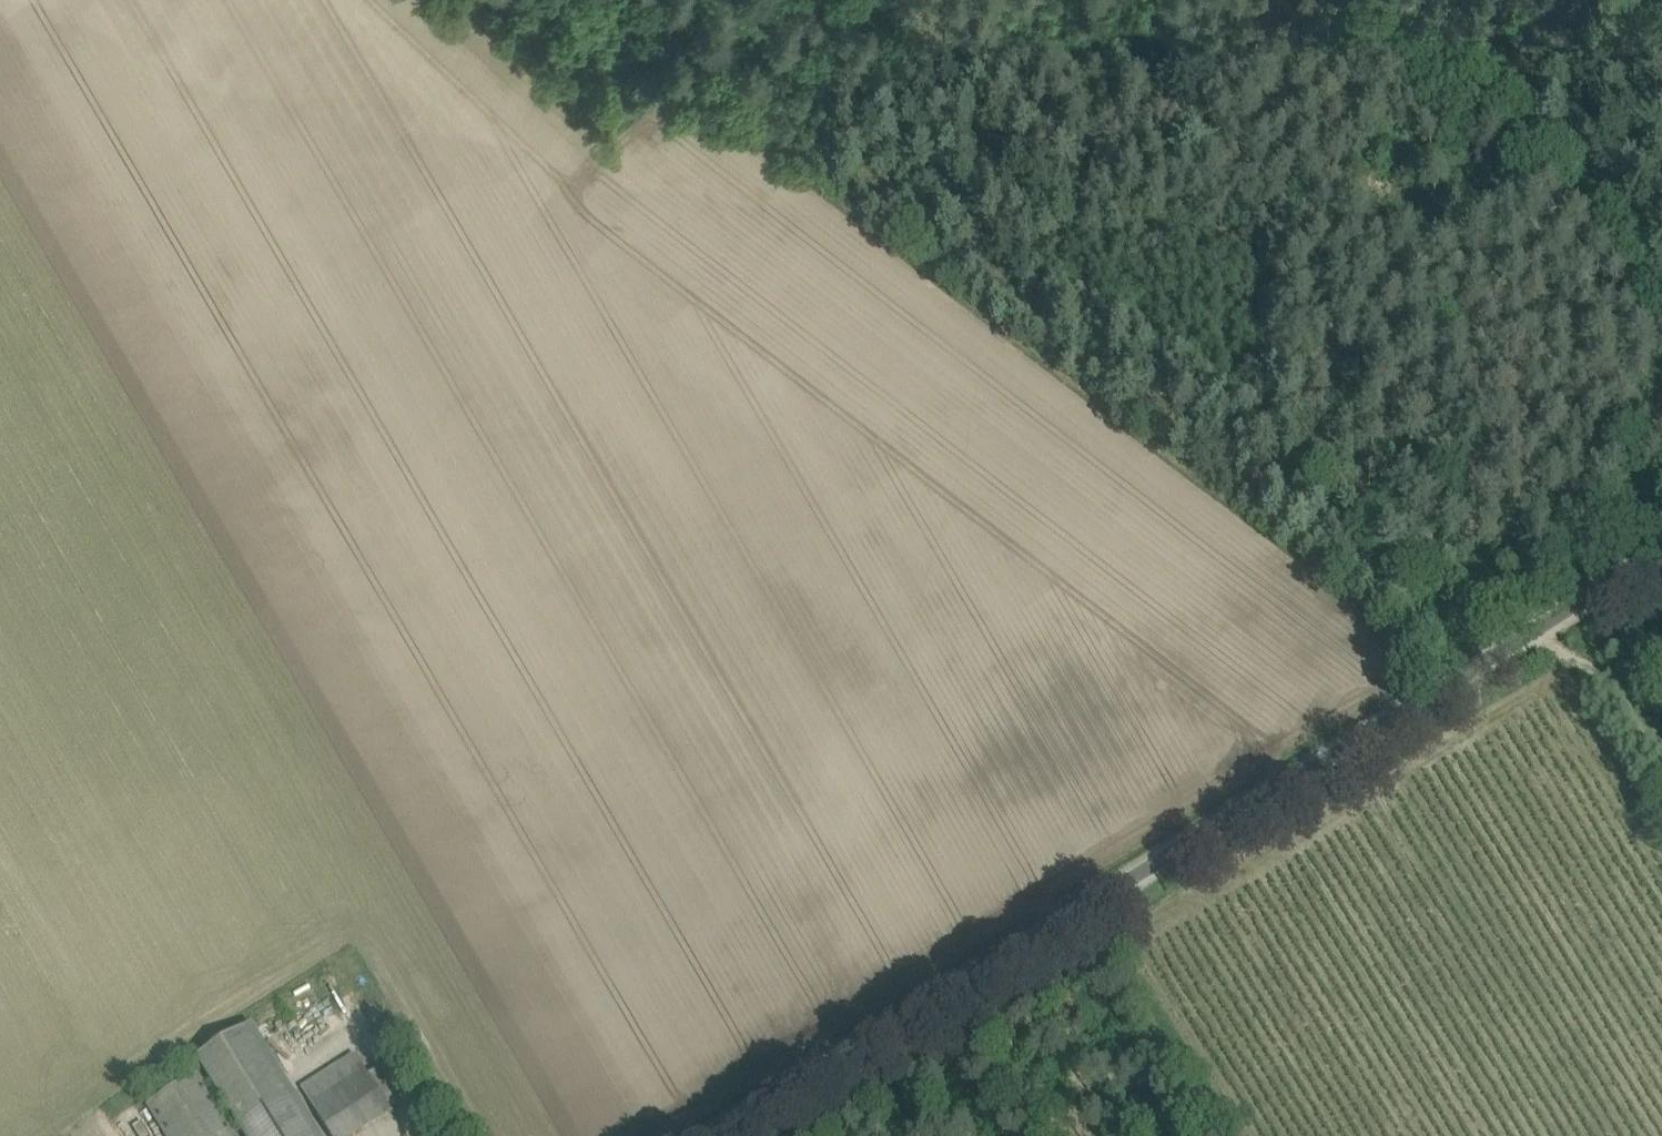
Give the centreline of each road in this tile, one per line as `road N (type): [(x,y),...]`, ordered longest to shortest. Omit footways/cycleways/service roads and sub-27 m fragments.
road 1 (unclassified): [(708,1135),(1661,550)]
road 2 (track): [(1362,0),(1661,305)]

